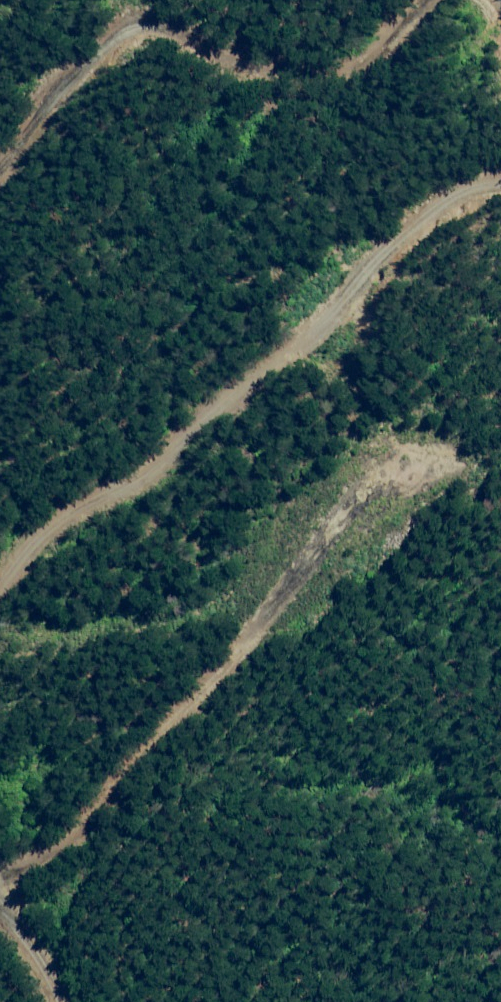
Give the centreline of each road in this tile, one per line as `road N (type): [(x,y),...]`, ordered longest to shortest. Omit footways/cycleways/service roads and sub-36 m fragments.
road 1 (unclassified): [(500,181),(477,180),(434,203),(134,488),(49,535),(12,574),(0,605)]
road 2 (track): [(419,0),(369,70),(293,70),(161,16),(98,47),(0,157)]
road 3 (track): [(0,858),(72,806),(275,565)]

